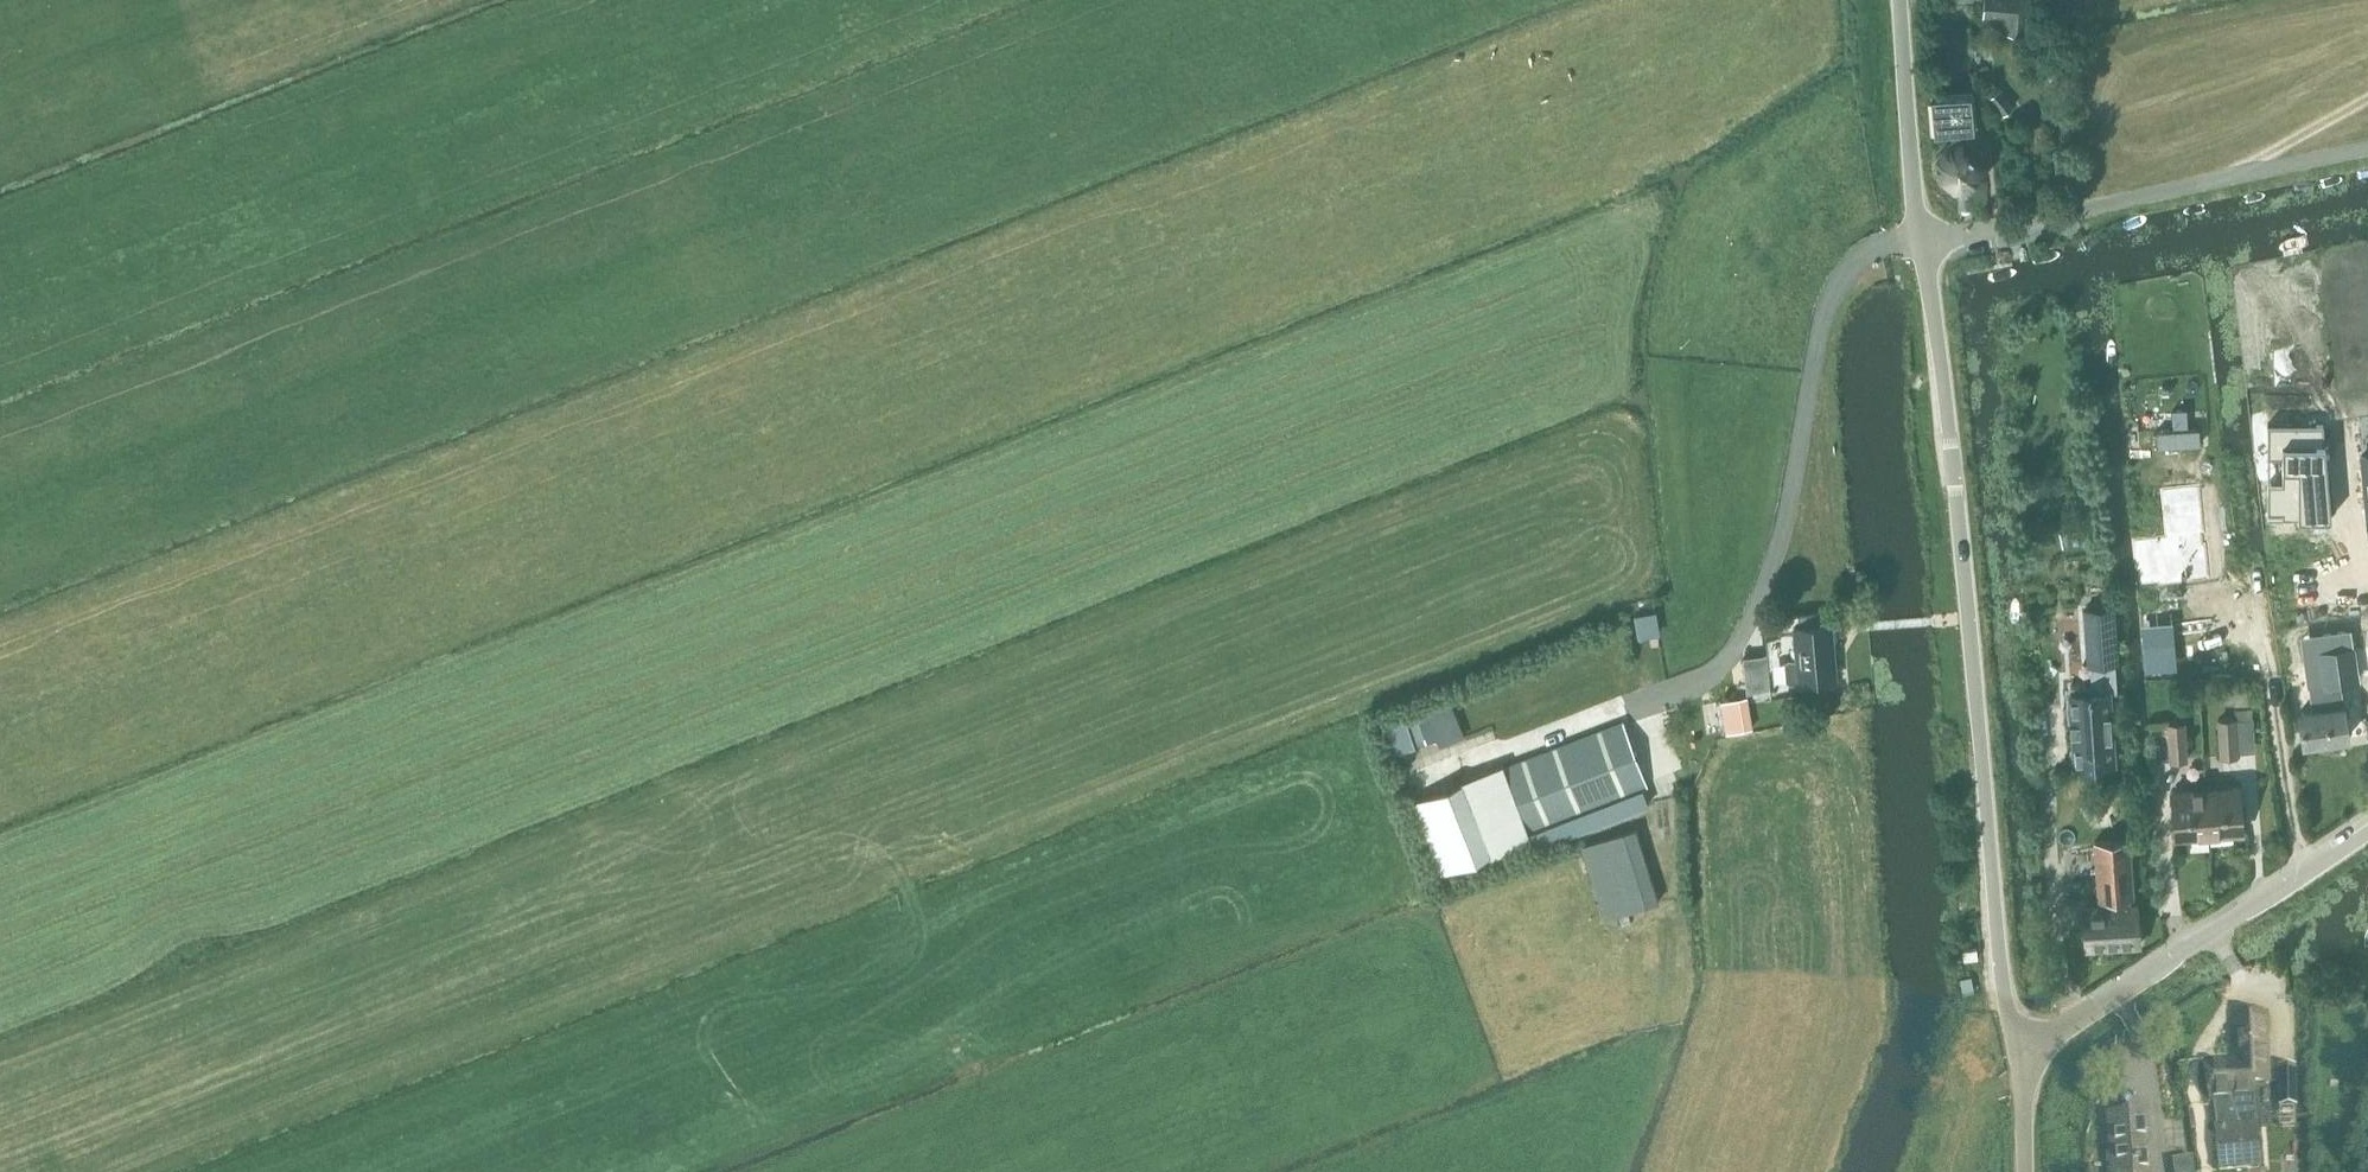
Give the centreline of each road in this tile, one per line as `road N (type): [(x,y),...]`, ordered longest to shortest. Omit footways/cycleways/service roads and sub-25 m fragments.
road 1 (residential): [(2022,1063),(2004,995),(1954,467),(1922,240)]
road 2 (residential): [(2022,1063),(2367,831)]
road 3 (track): [(2367,677),(2330,395)]
road 4 (residential): [(1922,240),(1900,0)]
road 5 (track): [(2367,97),(2229,180)]
road 6 (unclassified): [(1922,240),(2078,212)]

